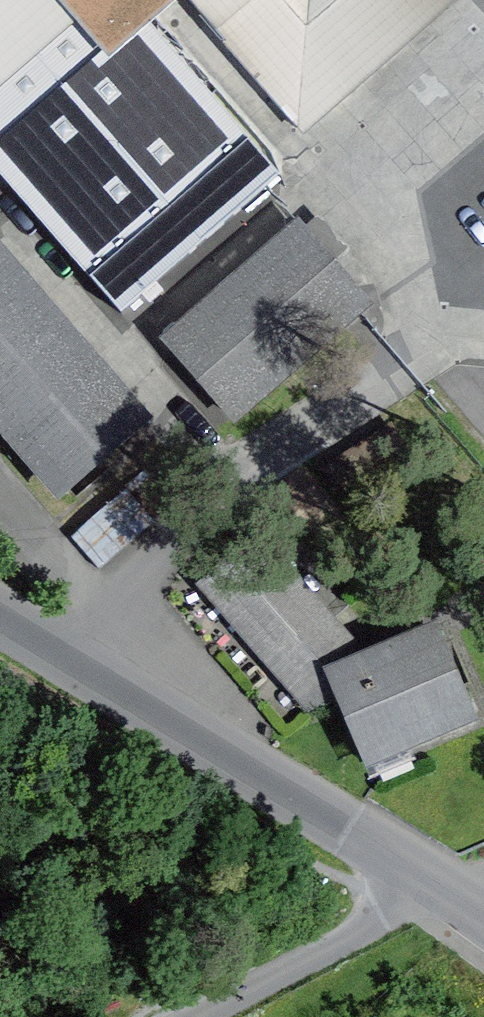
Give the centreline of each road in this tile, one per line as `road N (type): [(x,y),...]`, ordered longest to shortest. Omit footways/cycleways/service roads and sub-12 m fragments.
road 1 (unclassified): [(447,890),(0,617)]
road 2 (residential): [(207,1016),(447,890)]

